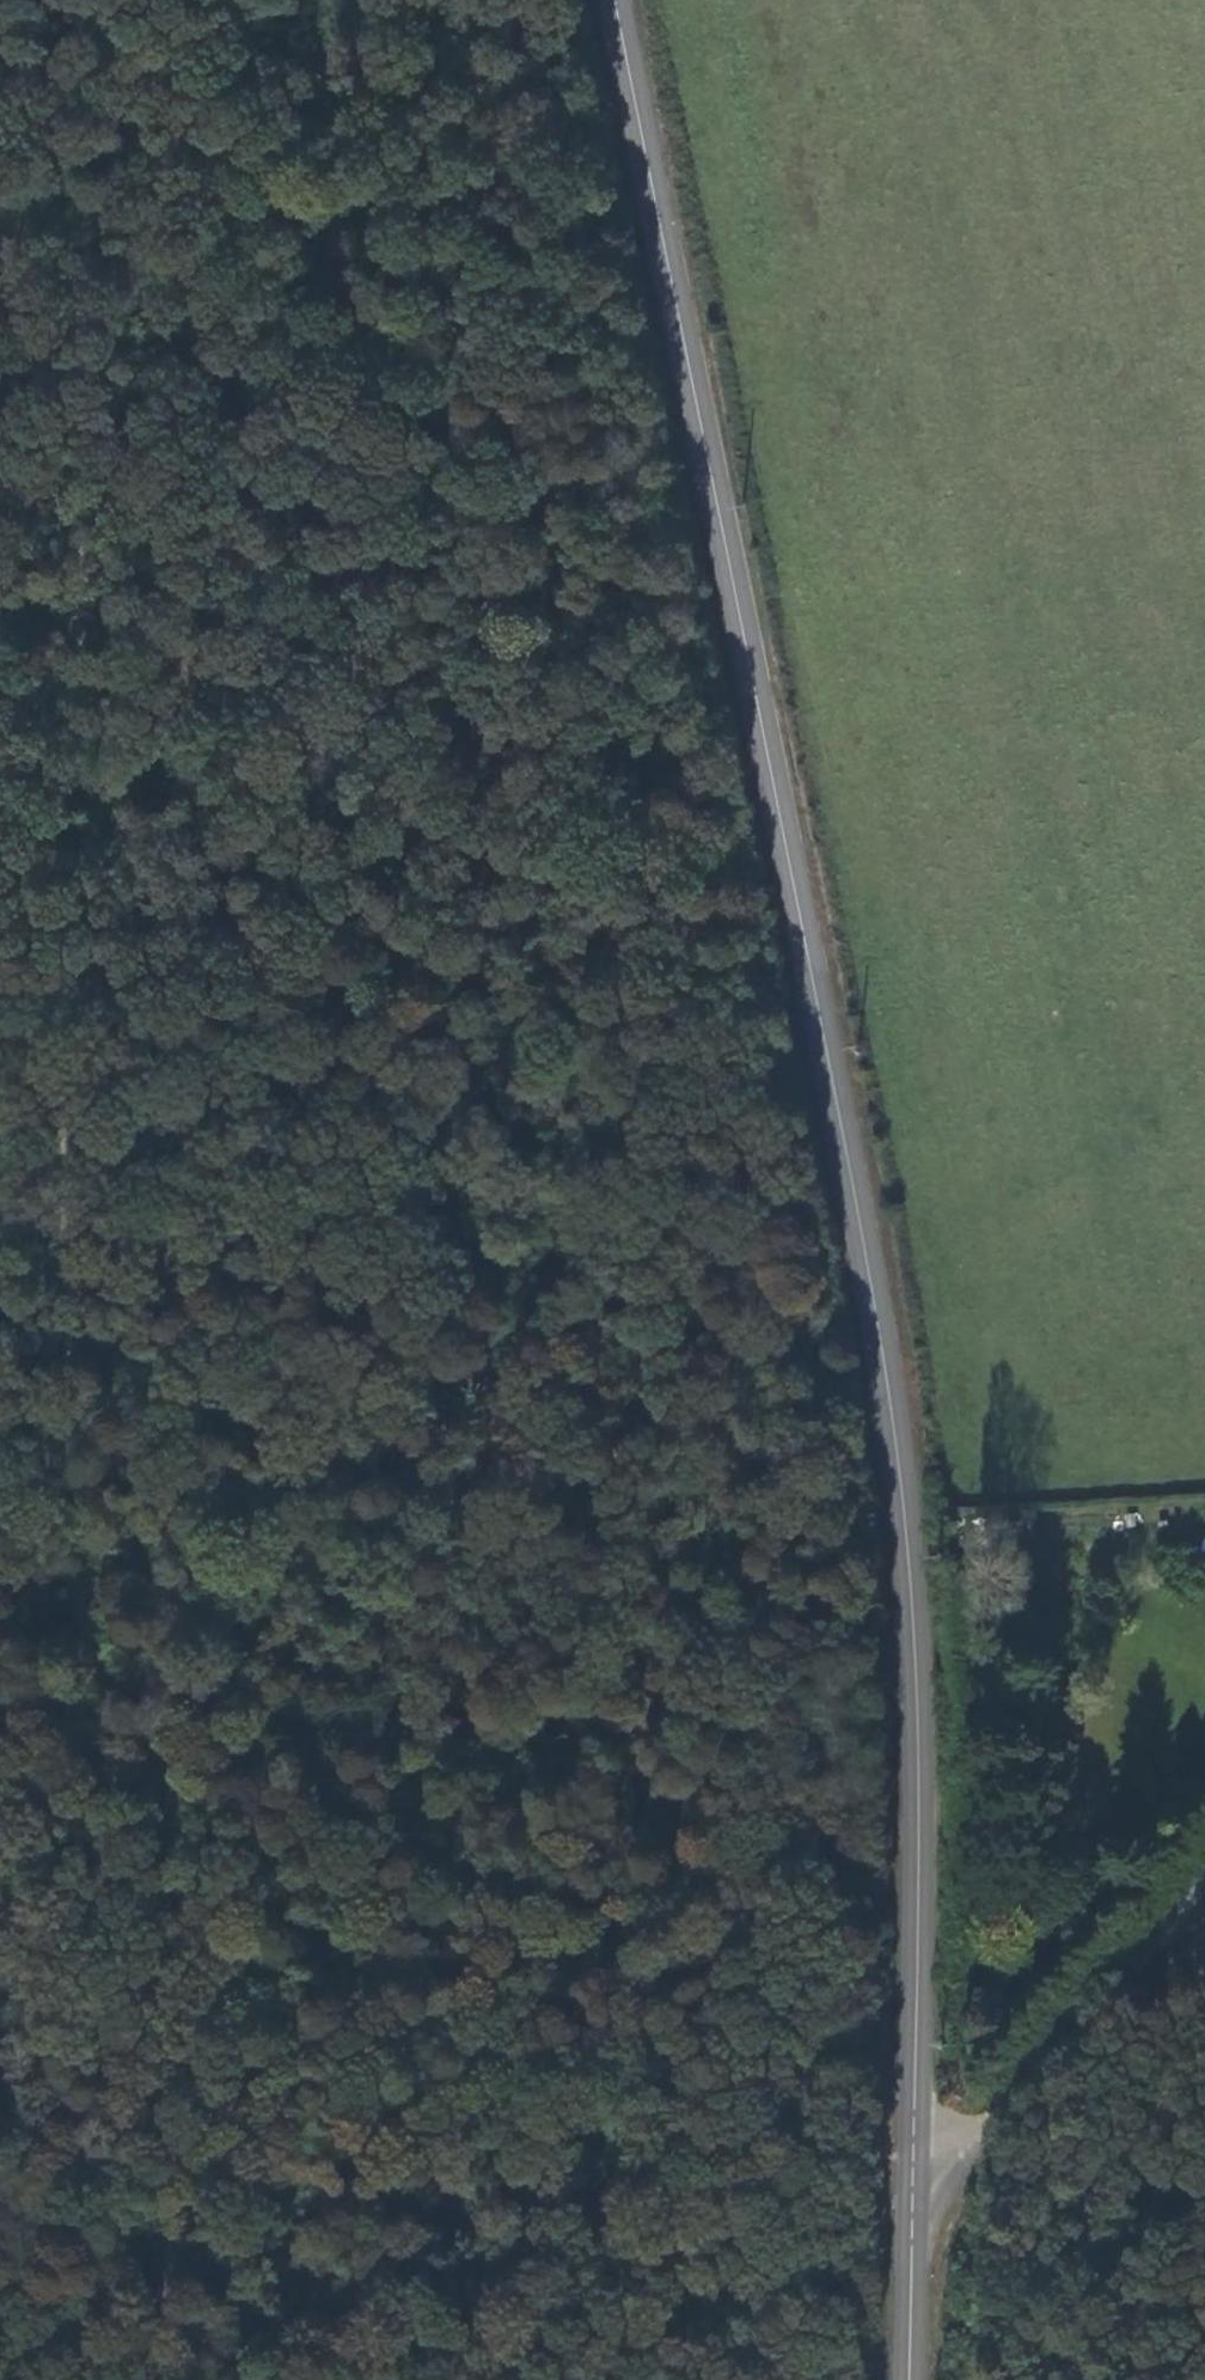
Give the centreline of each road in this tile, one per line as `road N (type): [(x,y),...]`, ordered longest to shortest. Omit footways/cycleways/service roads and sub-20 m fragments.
road 1 (track): [(0,60),(28,102),(64,210),(86,315),(99,645),(61,738),(54,814),(80,1341),(31,1461),(51,1538),(92,1629),(112,1803),(111,1959),(87,2119),(148,2379)]
road 2 (secondary): [(608,0),(893,1421),(917,1675),(916,2196)]
road 3 (unclassified): [(916,2196),(945,2178),(1204,1908)]
road 4 (secondary): [(916,2196),(911,2379)]

